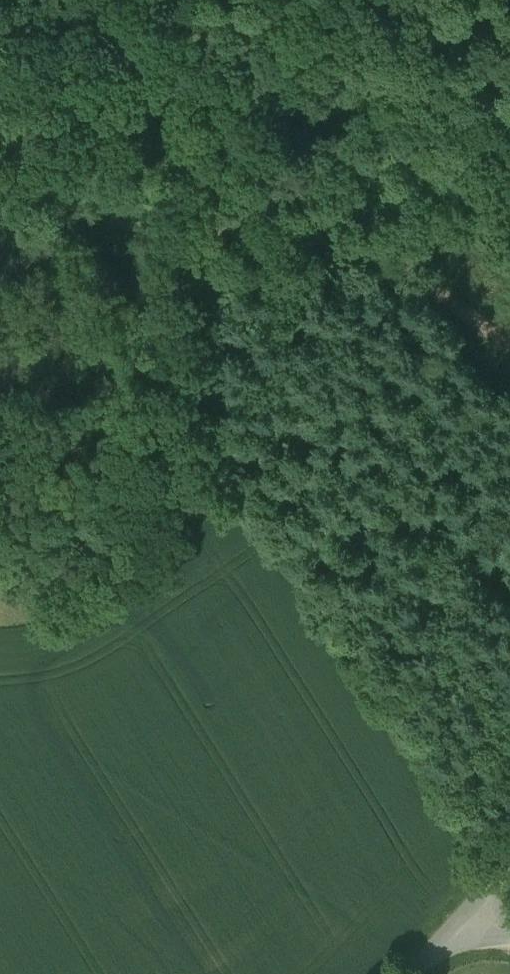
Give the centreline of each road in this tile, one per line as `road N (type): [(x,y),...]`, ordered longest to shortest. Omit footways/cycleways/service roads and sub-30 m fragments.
road 1 (track): [(509,341),(340,241),(0,213)]

